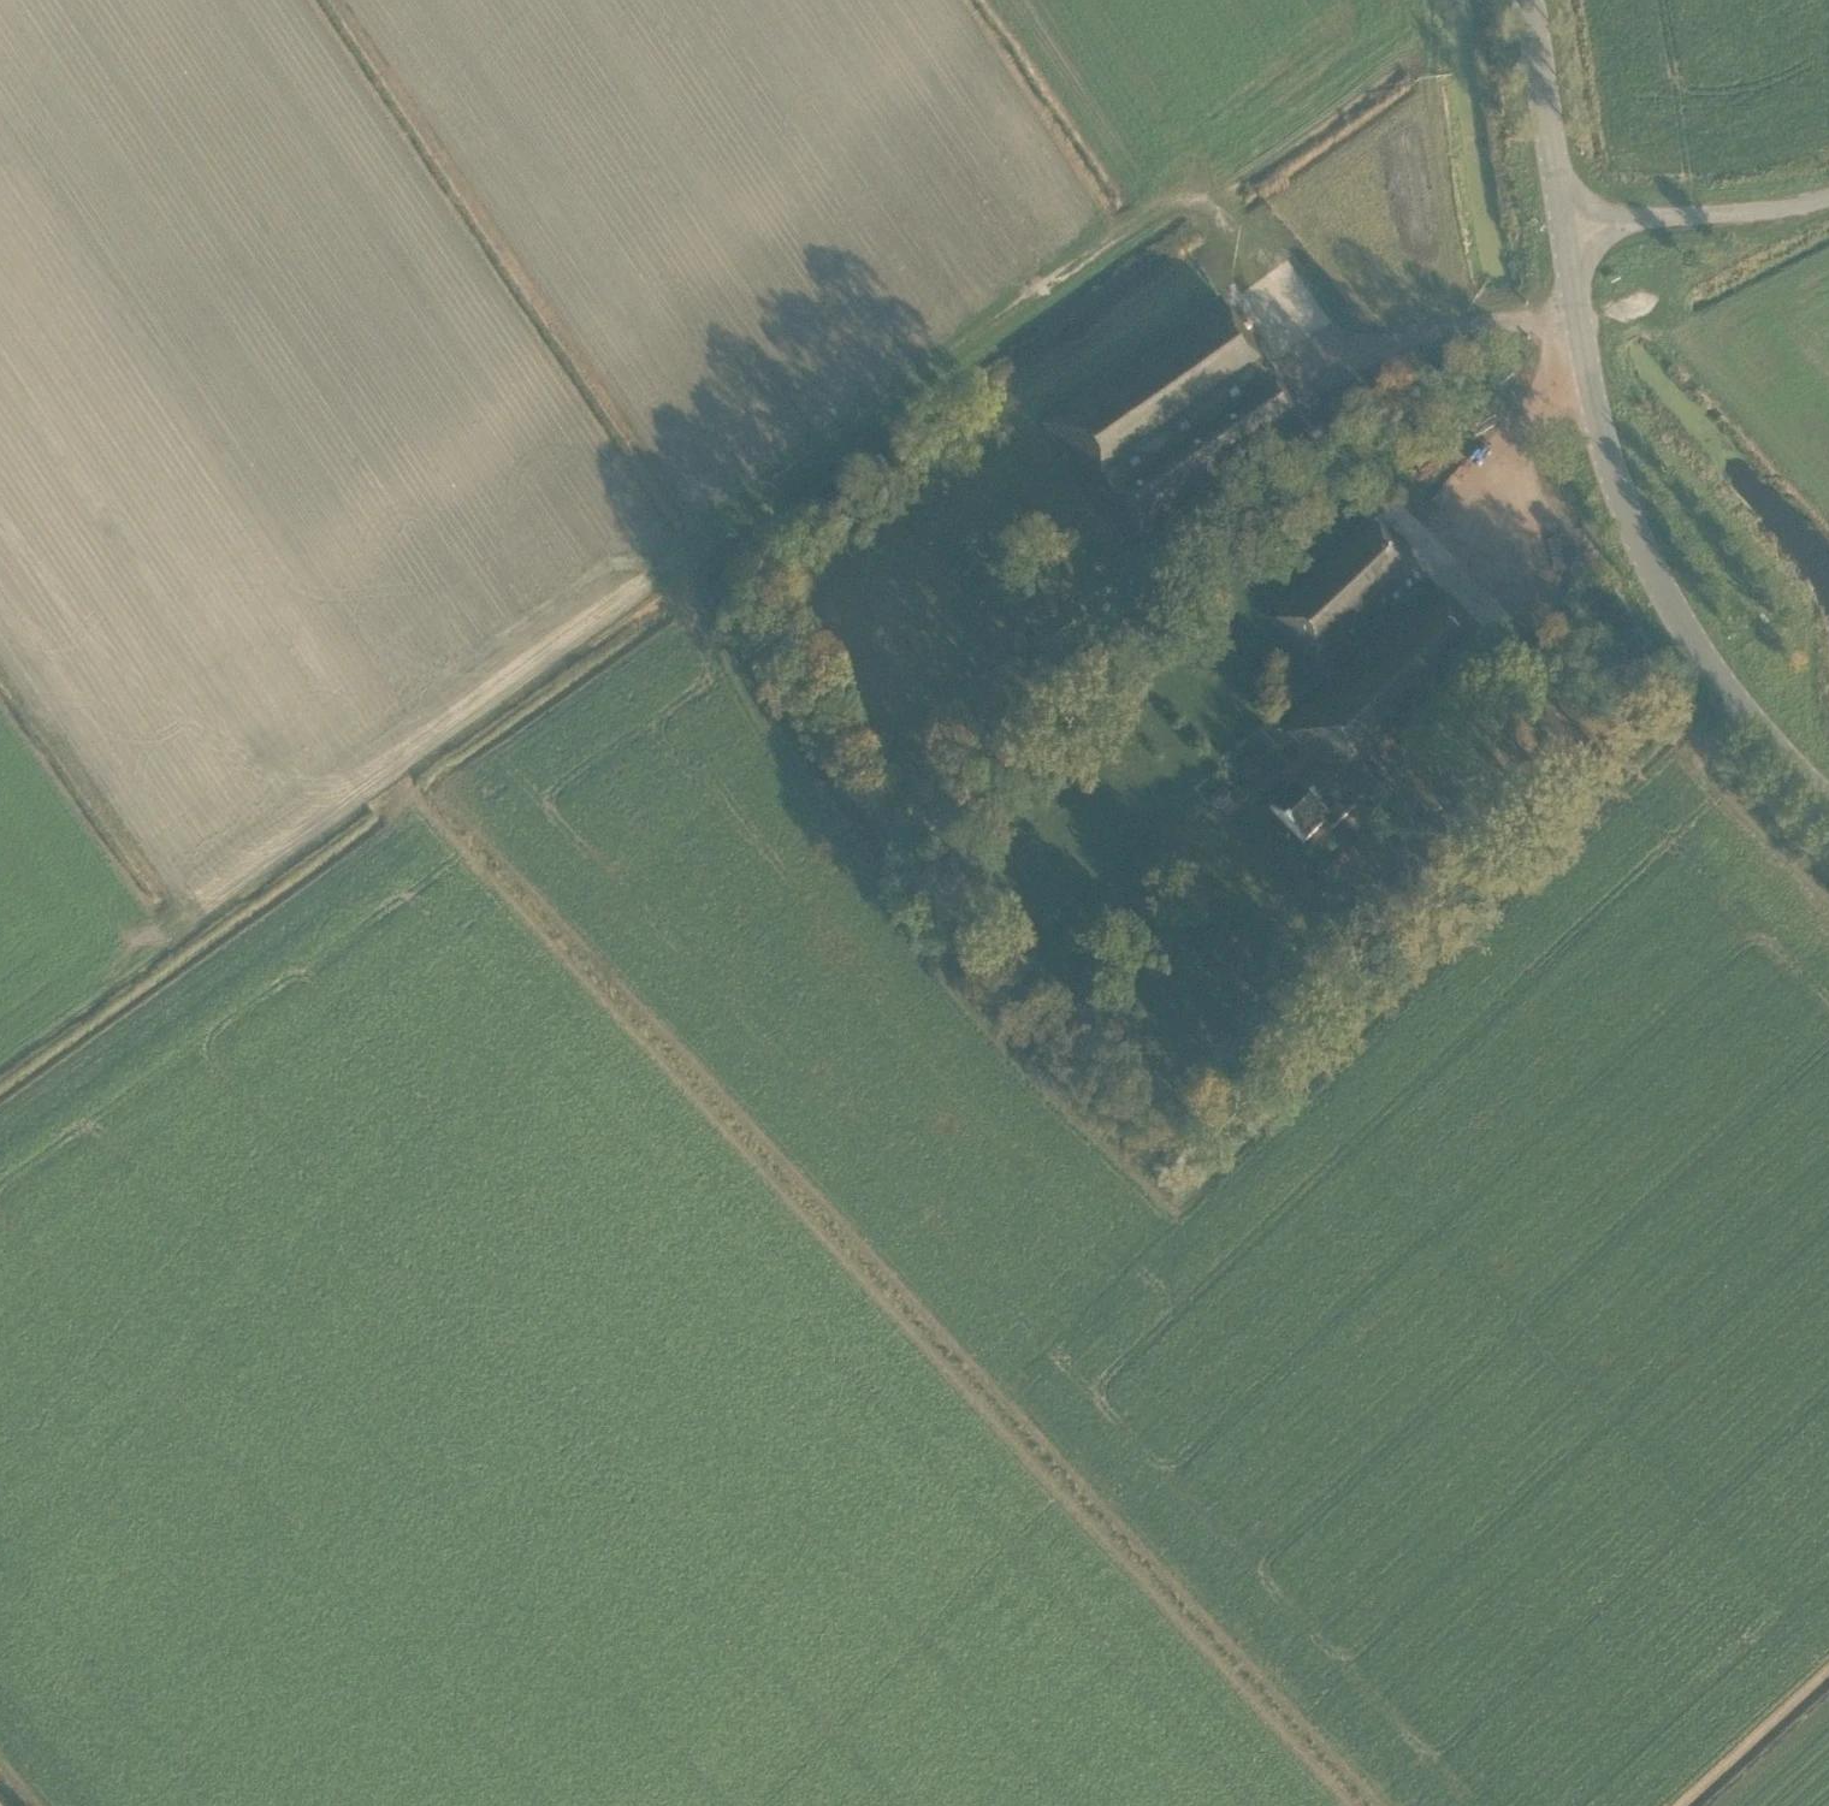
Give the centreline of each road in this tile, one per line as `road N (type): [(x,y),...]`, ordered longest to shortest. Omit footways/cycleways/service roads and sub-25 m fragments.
road 1 (tertiary): [(1828,794),(1739,707),(1691,645),(1640,543),(1596,423),(1566,229)]
road 2 (unclassified): [(1566,229),(1828,195)]
road 3 (tertiary): [(1566,229),(1530,0)]

